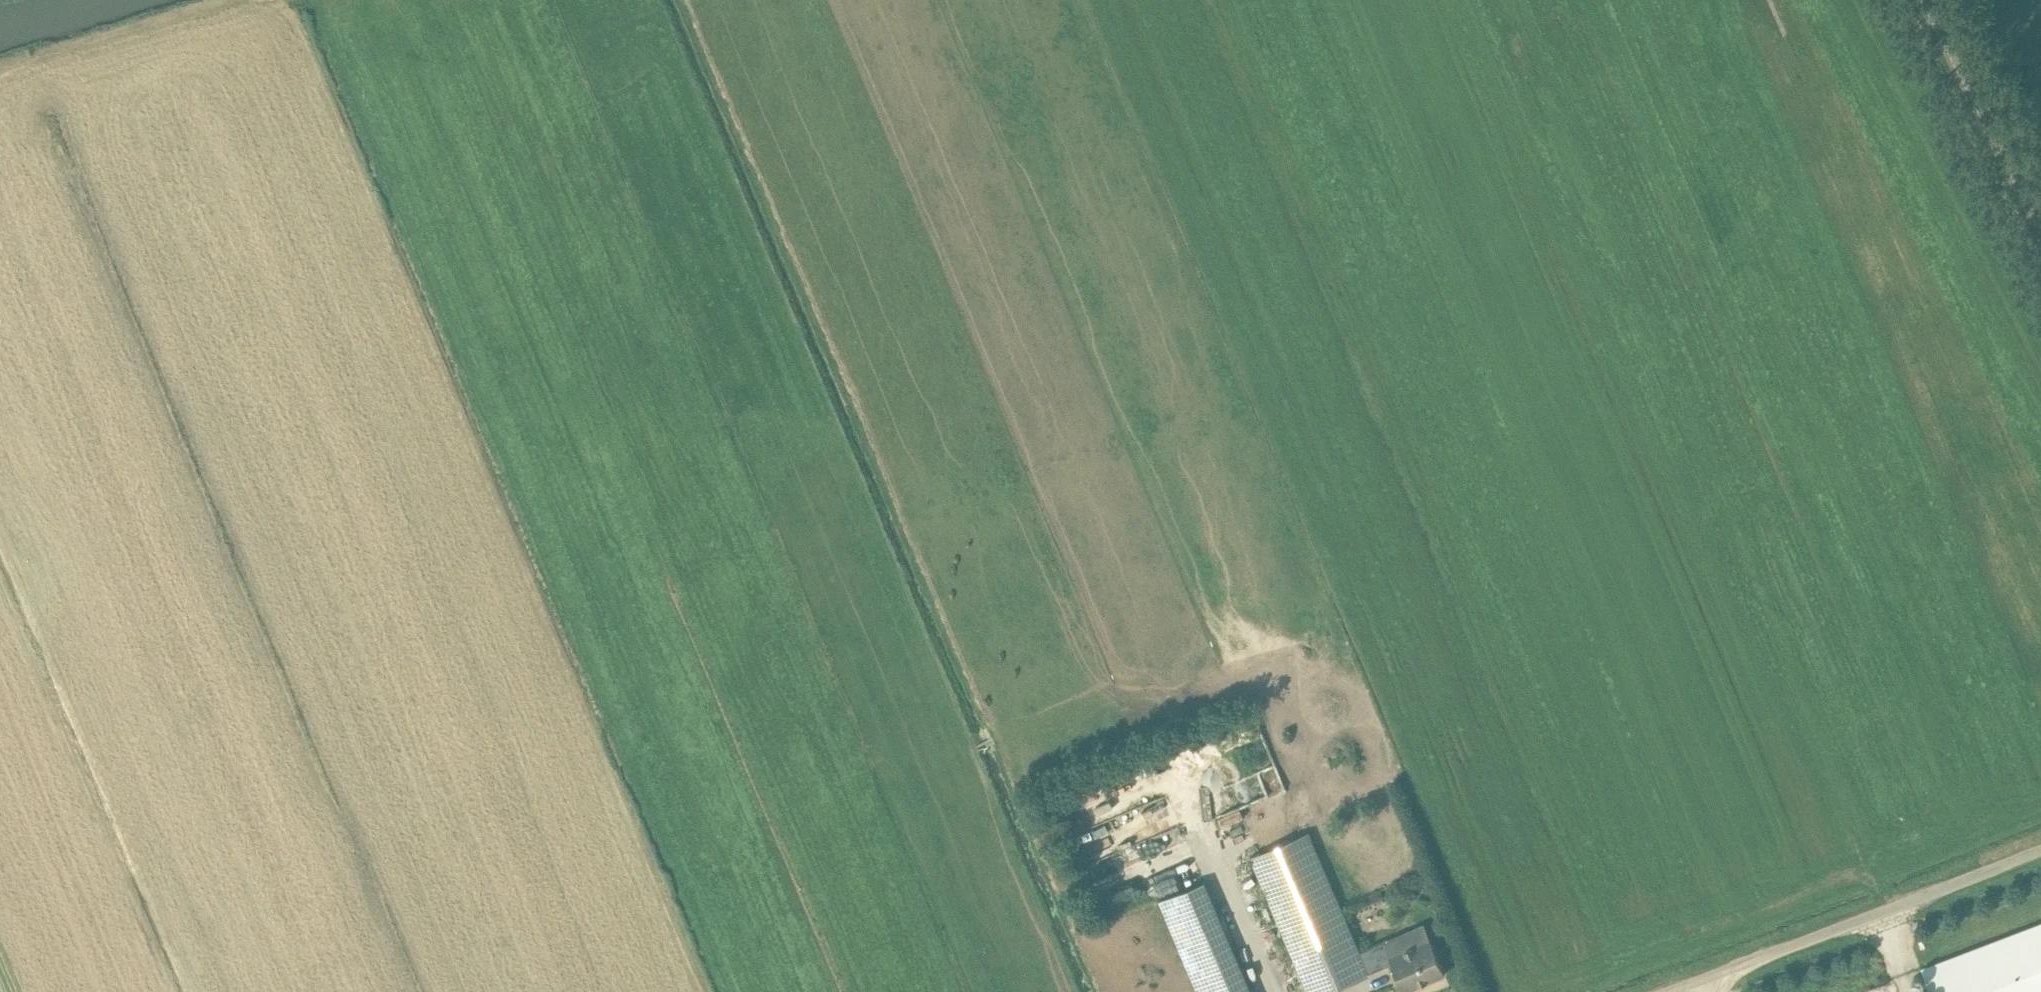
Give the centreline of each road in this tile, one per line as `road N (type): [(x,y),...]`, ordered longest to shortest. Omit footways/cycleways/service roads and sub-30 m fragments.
road 1 (unclassified): [(1666,991),(2040,849)]
road 2 (tertiary): [(2040,213),(1930,0)]

